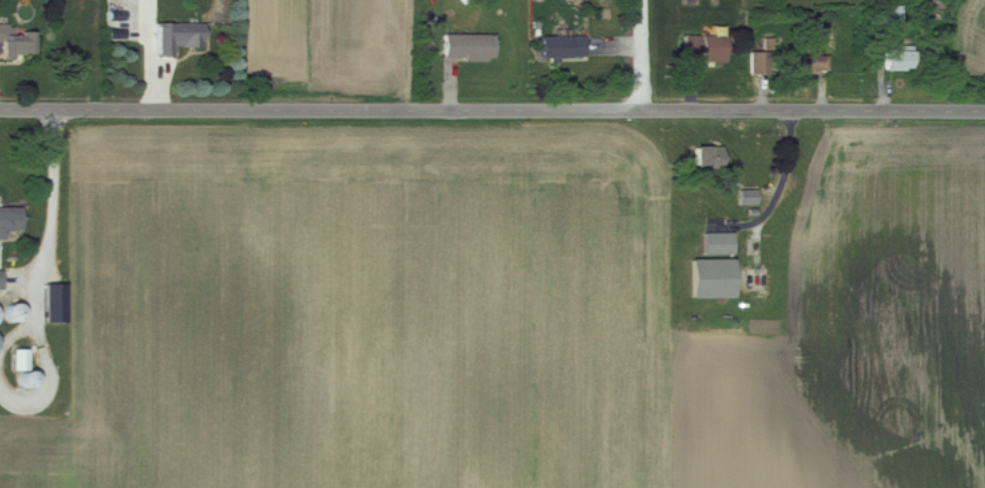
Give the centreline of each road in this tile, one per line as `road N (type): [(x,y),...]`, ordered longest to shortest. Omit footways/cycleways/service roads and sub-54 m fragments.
road 1 (residential): [(0,107),(984,112)]

